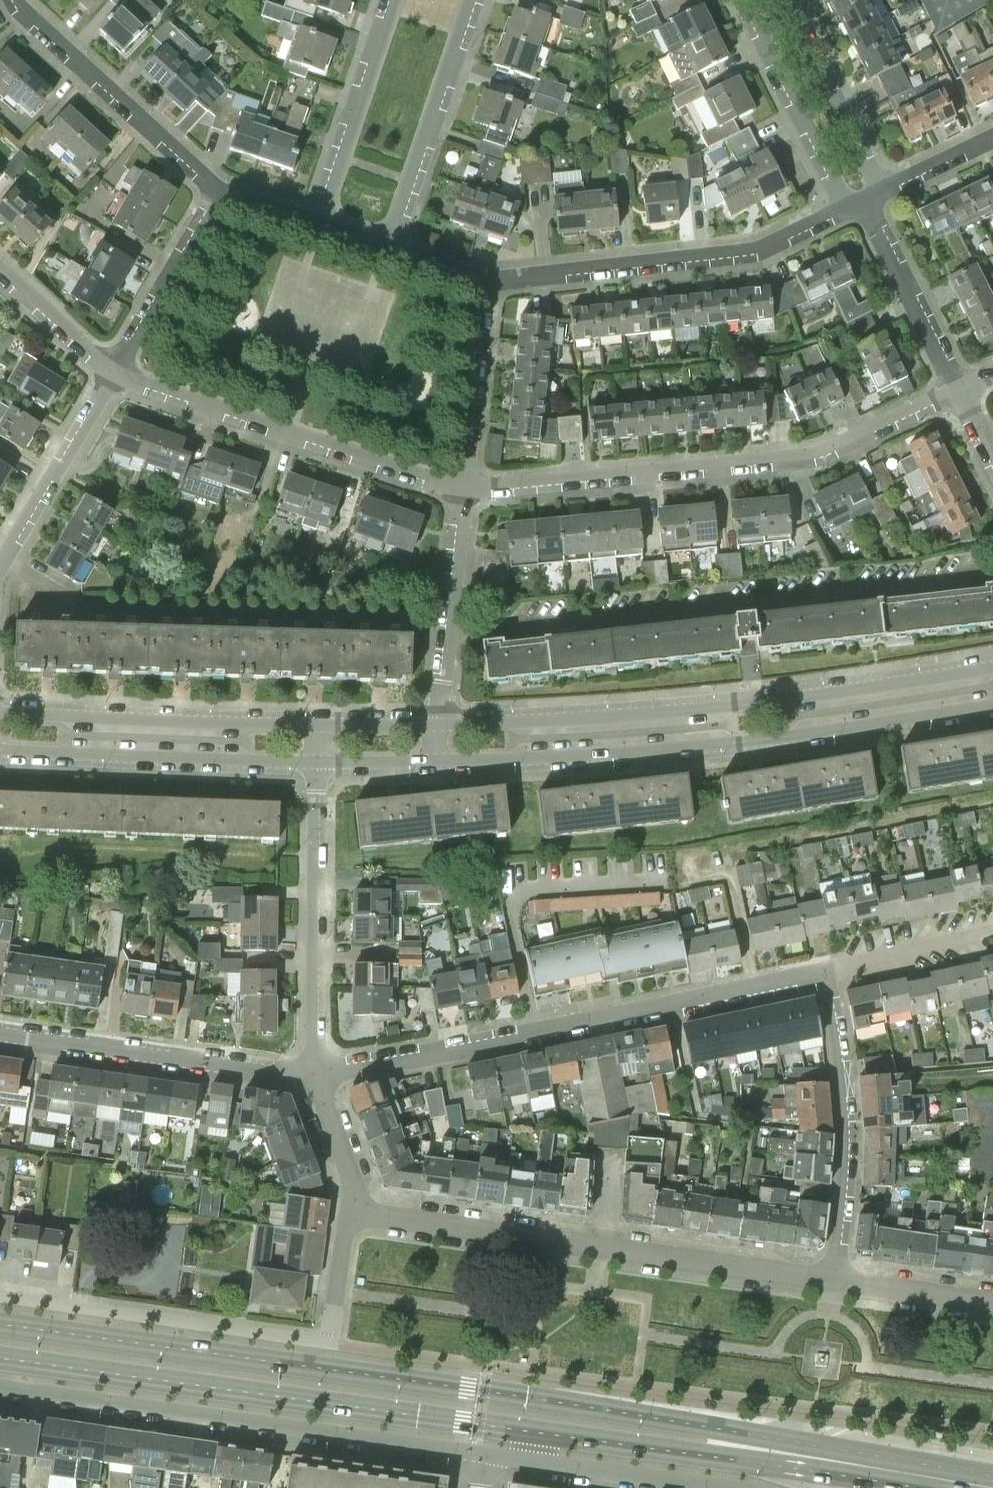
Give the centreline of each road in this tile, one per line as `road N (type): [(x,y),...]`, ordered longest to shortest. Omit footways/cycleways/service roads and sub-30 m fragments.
road 1 (primary): [(750,1447),(732,1431),(622,1412),(0,1324)]
road 2 (tertiary): [(992,667),(691,710),(439,724)]
road 3 (tertiary): [(440,762),(693,746),(992,704)]
road 4 (primary): [(0,1358),(536,1432)]
road 5 (residential): [(313,1073),(824,967)]
road 6 (residential): [(464,494),(794,463),(963,392)]
road 7 (residential): [(833,1281),(349,1212)]
road 8 (residential): [(0,1385),(483,1453)]
road 9 (residential): [(491,280),(770,252),(860,211)]
road 10 (residential): [(114,371),(464,494)]
road 11 (residential): [(329,1343),(0,1296)]
road 12 (tertiary): [(0,749),(317,762)]
road 13 (tertiary): [(317,725),(0,713)]
road 14 (residential): [(313,1073),(0,1030)]
road 15 (residential): [(833,1281),(845,1155),(824,967)]
road 16 (residential): [(313,1073),(317,762)]
road 17 (residential): [(217,183),(18,0)]
road 18 (residential): [(392,245),(474,0)]
road 19 (primary): [(991,1487),(750,1447)]
road 20 (residential): [(748,0),(860,211)]
road 21 (residential): [(393,0),(321,220)]
road 22 (residential): [(439,724),(464,494)]
road 23 (residential): [(0,568),(114,371)]
road 24 (primary): [(536,1432),(728,1459),(750,1447)]
road 25 (residential): [(902,190),(798,0)]
road 26 (residential): [(464,494),(491,280)]
road 27 (residential): [(114,371),(217,183)]
road 28 (residential): [(963,392),(875,204)]
road 29 (residential): [(532,1460),(730,1487)]
road 30 (residential): [(824,967),(992,927)]
road 31 (residential): [(992,1304),(833,1281)]
road 32 (residential): [(0,269),(114,371)]
road 33 (residential): [(349,1212),(349,1176),(313,1073)]
road 34 (residential): [(329,1343),(349,1212)]
road 35 (tertiary): [(317,762),(440,762)]
road 36 (tertiary): [(439,724),(317,725)]

